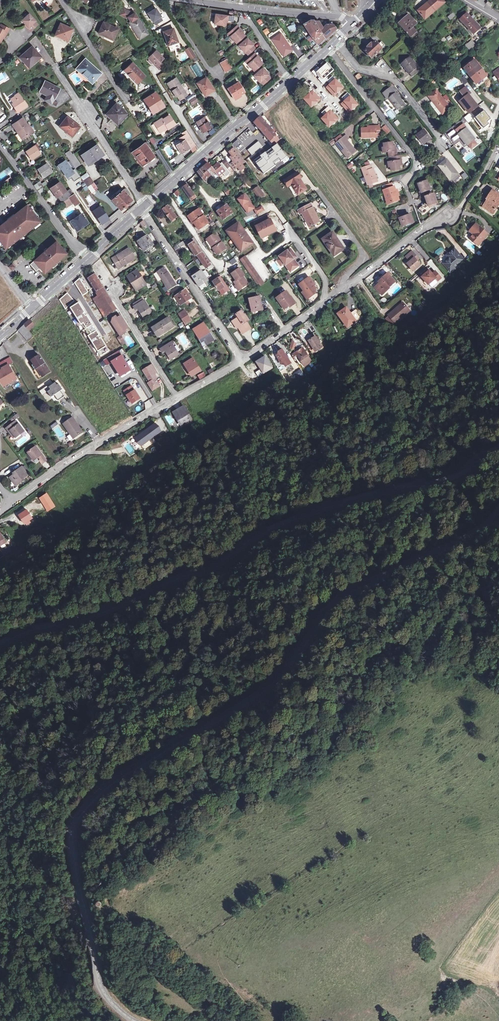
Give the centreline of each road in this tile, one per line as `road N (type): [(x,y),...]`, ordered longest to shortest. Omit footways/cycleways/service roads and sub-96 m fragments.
road 1 (secondary): [(134,1020),(99,980),(73,840),(85,810),(112,784),(269,687),(350,592),(454,545),(498,512)]
road 2 (secondary): [(498,449),(456,476),(309,514),(212,568),(0,645)]
road 3 (residential): [(344,289),(439,218),(454,215),(496,149)]
road 4 (secondary): [(145,206),(290,81)]
road 5 (residential): [(412,203),(405,180),(416,161),(328,47)]
road 6 (residential): [(139,211),(242,358)]
road 7 (residential): [(53,66),(145,206)]
road 8 (residential): [(441,142),(397,80),(356,67),(336,40)]
road 9 (residential): [(0,143),(88,258)]
road 10 (residential): [(12,504),(128,426)]
road 11 (residential): [(109,284),(176,397)]
road 12 (residential): [(229,7),(353,24)]
road 13 (residential): [(318,190),(363,254),(344,289)]

